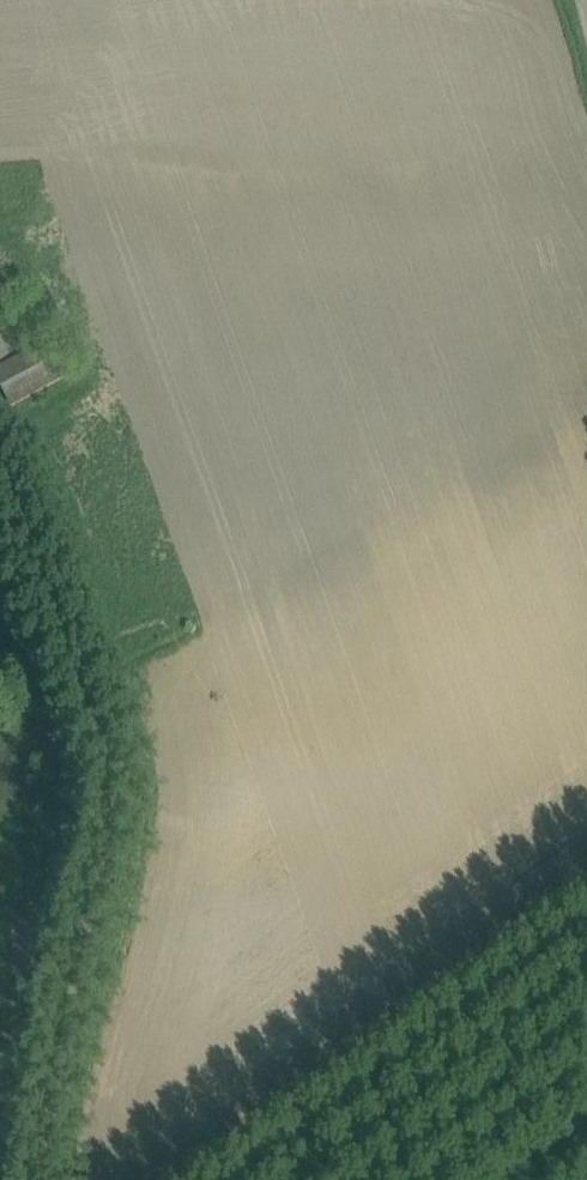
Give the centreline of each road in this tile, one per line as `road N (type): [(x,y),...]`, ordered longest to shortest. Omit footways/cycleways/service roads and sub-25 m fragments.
road 1 (unclassified): [(49,1179),(115,795),(105,731),(0,480)]

